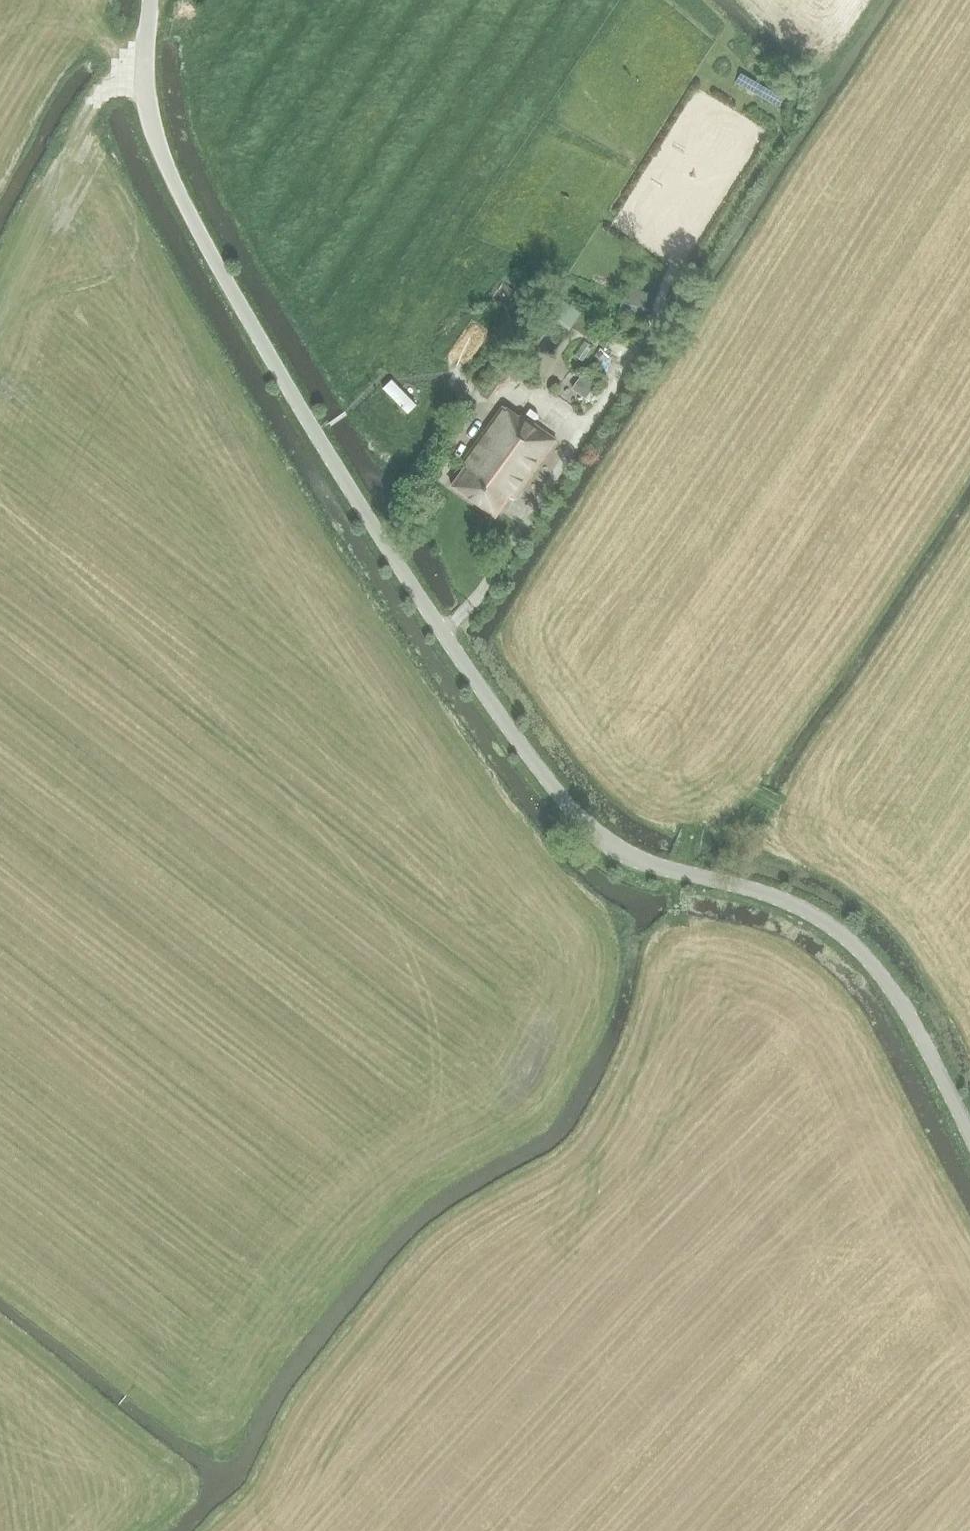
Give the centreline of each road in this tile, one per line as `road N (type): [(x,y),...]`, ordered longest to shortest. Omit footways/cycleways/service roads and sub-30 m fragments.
road 1 (unclassified): [(969,1136),(901,1004),(849,940),(793,904),(615,847),(552,785),(435,622),(317,437),(169,171),(149,106),(150,0)]
road 2 (track): [(673,272),(643,342),(582,434)]

